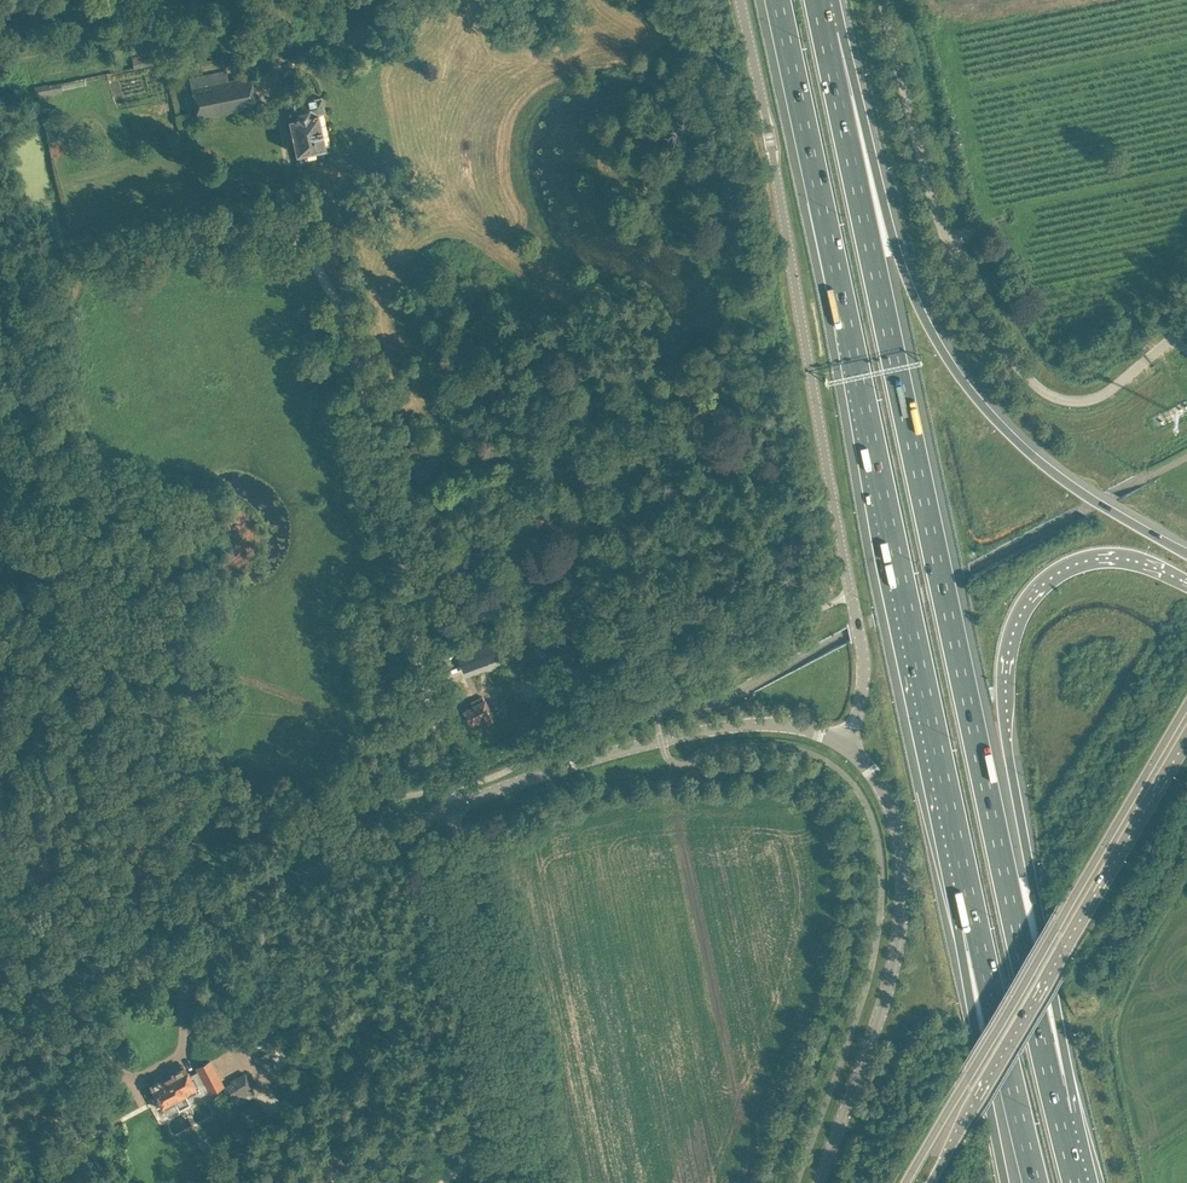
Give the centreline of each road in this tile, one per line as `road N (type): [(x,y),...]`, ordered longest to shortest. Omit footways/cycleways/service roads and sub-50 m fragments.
road 1 (motorway): [(1059,1114),(824,33)]
road 2 (motorway): [(778,0),(972,907)]
road 3 (tertiary): [(0,1040),(427,820),(518,782),(724,727),(800,727),(845,746)]
road 4 (tertiary): [(845,746),(860,710),(864,666),(741,0)]
road 5 (motorway): [(1059,1114),(1055,1000),(1004,706),(1011,636),(1033,592),(1074,562),(1127,557),(1186,582)]
road 6 (track): [(448,788),(333,287),(295,242),(200,262)]
road 7 (motorway): [(1186,552),(1059,477),(994,419),(945,356),(914,293),(824,33)]
road 8 (unclassified): [(1186,326),(1096,398),(1058,400),(1038,387),(989,331),(947,242),(885,0)]
road 9 (secondary): [(1186,707),(905,1182)]
road 10 (secondary): [(929,1182),(1186,740)]
road 11 (track): [(0,445),(100,565),(209,891)]
road 12 (tertiary): [(818,1182),(893,973),(903,898),(893,813),(873,773),(845,746)]
road 13 (track): [(448,788),(532,1182)]
road 14 (motorway): [(972,907),(1037,1182)]
road 15 (motorway): [(972,907),(1005,1182)]

